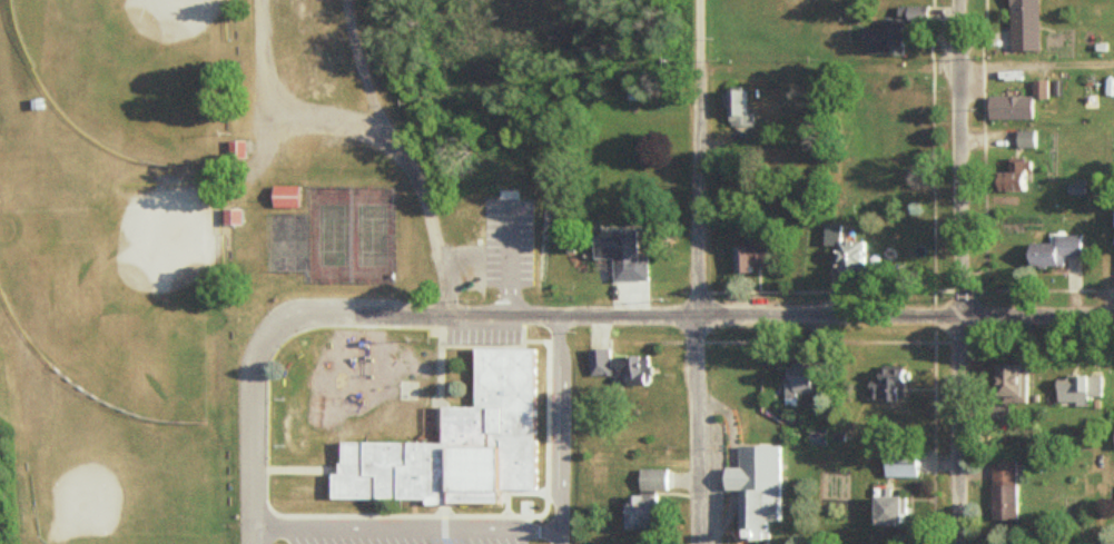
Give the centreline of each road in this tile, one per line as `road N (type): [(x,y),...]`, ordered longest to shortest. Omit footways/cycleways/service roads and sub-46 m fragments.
road 1 (residential): [(277,322),(309,308),(1113,314)]
road 2 (residential): [(958,543),(955,0)]
road 3 (residential): [(698,543),(701,0)]
road 4 (residential): [(251,543),(249,382),(277,322)]

